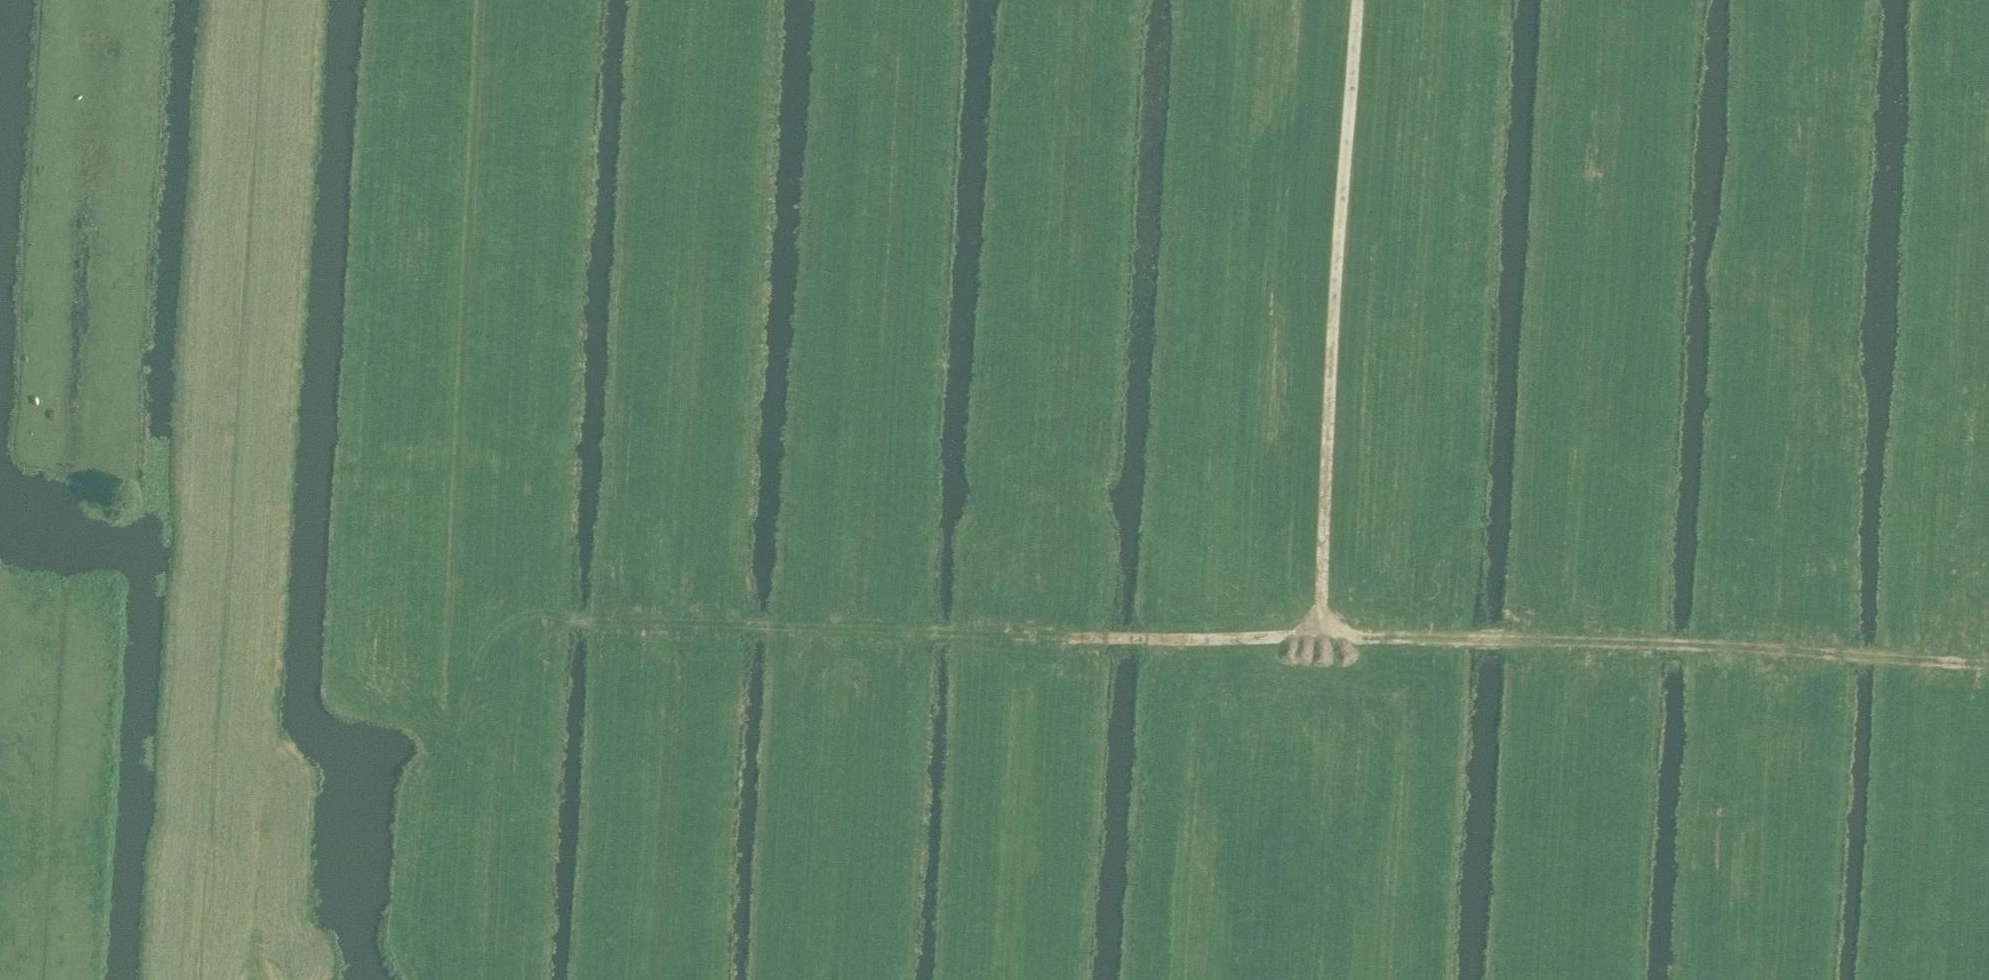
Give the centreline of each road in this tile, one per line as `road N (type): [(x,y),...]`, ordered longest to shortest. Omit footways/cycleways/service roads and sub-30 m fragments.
road 1 (track): [(630,621),(1227,640),(1300,639),(1320,623),(1358,0)]
road 2 (track): [(1988,666),(1682,648),(1300,639)]

